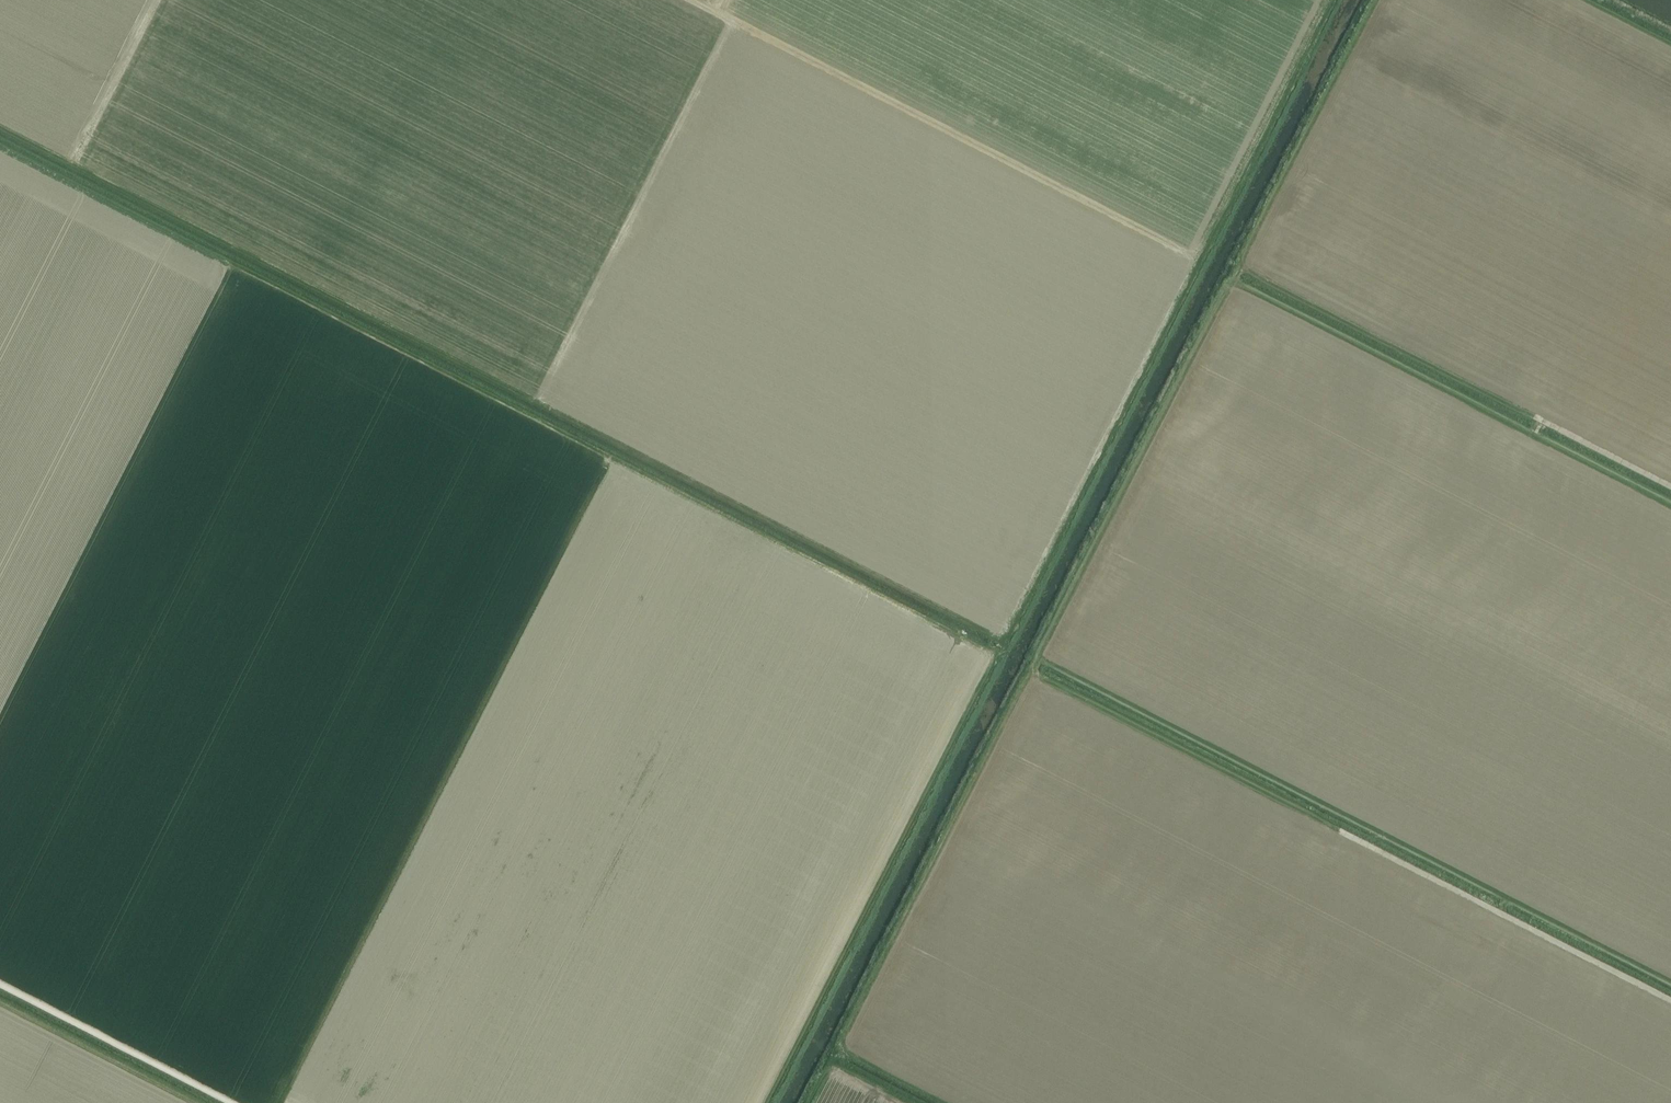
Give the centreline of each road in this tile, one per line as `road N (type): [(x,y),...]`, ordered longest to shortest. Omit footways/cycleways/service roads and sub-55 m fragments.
road 1 (track): [(1670,1000),(1343,832)]
road 2 (track): [(1537,419),(1670,487)]

